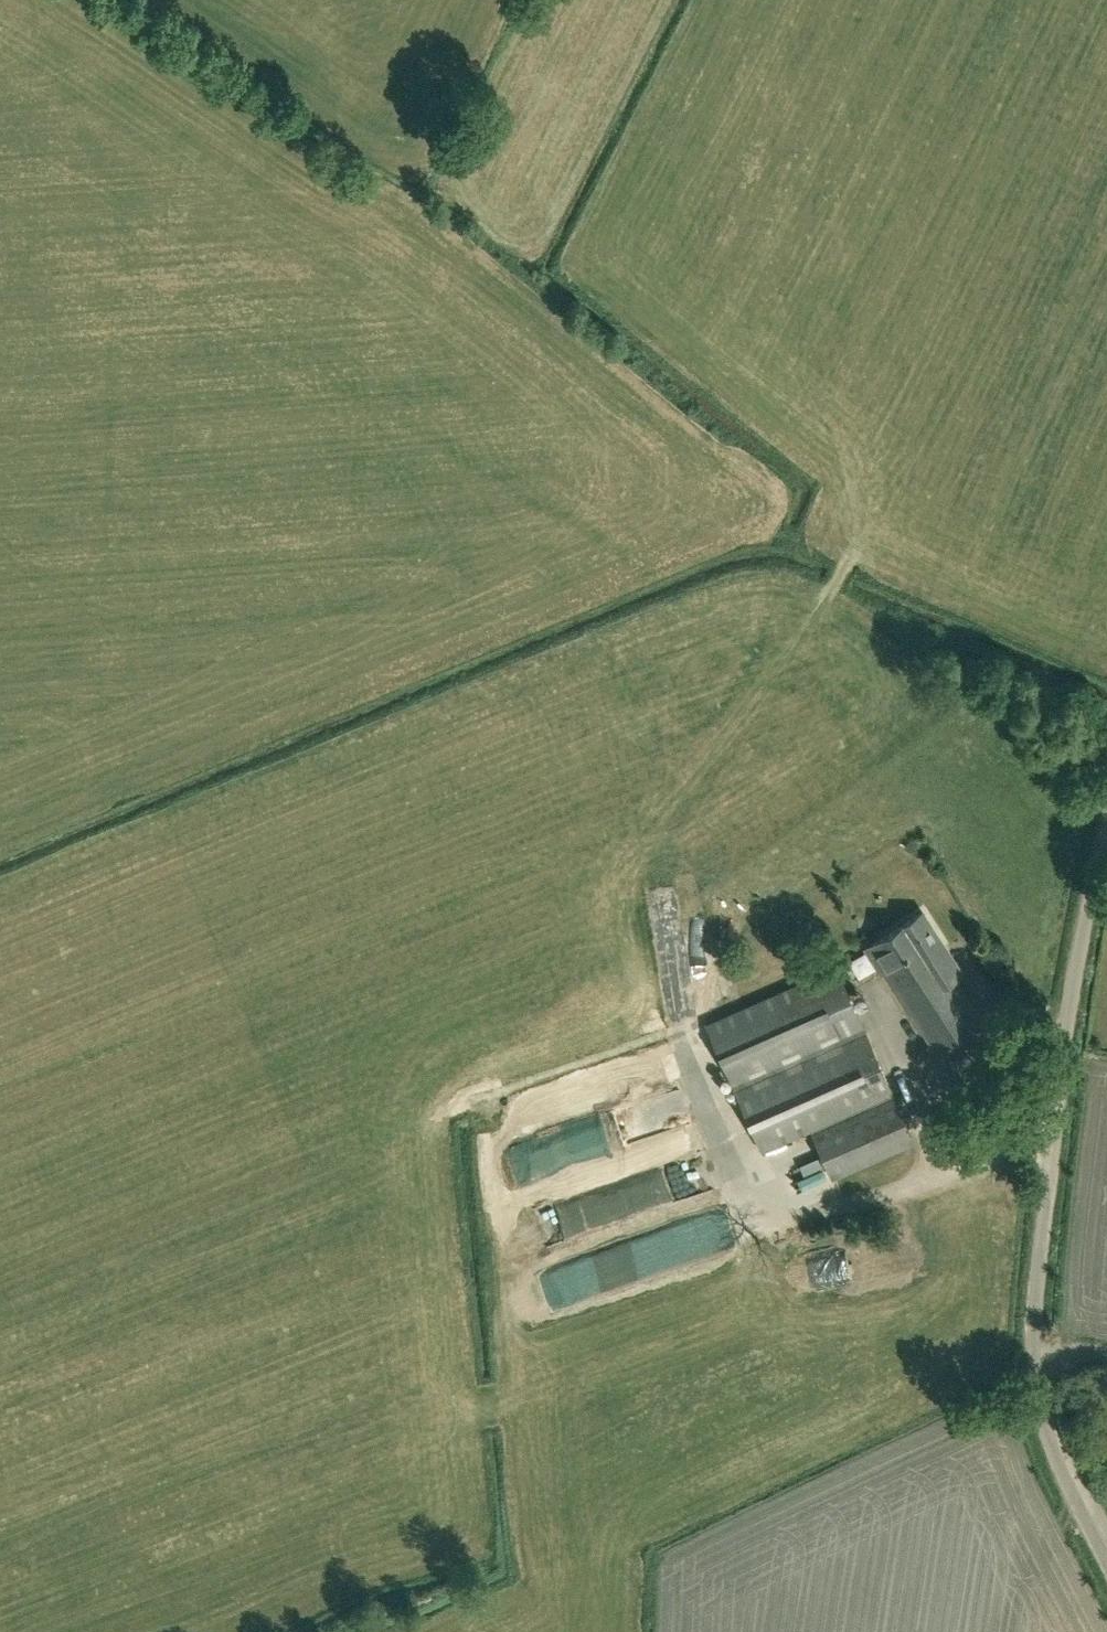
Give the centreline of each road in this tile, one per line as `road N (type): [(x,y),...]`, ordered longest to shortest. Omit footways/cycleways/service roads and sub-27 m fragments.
road 1 (unclassified): [(1106,1565),(1029,1395),(1049,1129),(1079,940),(1106,830)]
road 2 (track): [(720,749),(846,560),(776,530)]
road 3 (track): [(846,560),(1106,669)]

